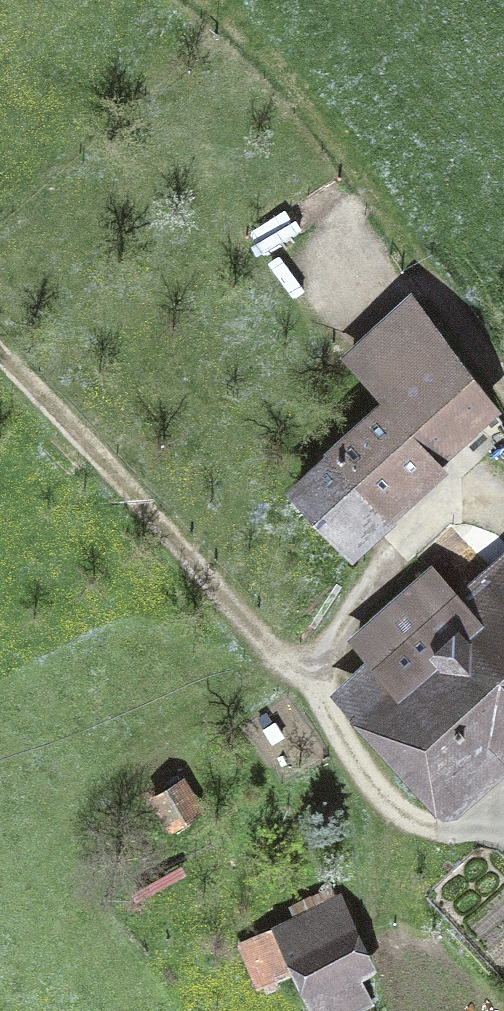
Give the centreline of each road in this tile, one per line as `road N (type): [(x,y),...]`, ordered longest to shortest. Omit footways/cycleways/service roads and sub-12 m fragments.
road 1 (track): [(503,832),(453,837),(399,819),(332,745),(311,664),(366,583),(458,501),(503,502)]
road 2 (track): [(503,392),(341,146),(181,0)]
road 3 (track): [(311,664),(261,650),(0,361)]

